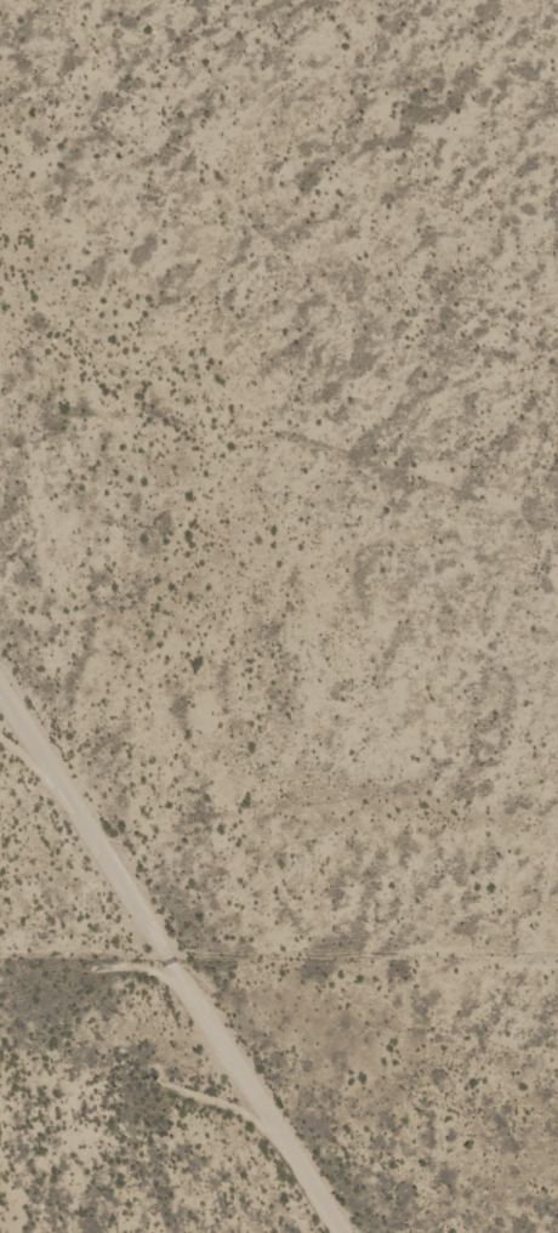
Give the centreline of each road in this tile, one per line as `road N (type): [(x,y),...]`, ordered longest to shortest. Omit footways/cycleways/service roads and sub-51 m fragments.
road 1 (track): [(323,1232),(0,719)]

